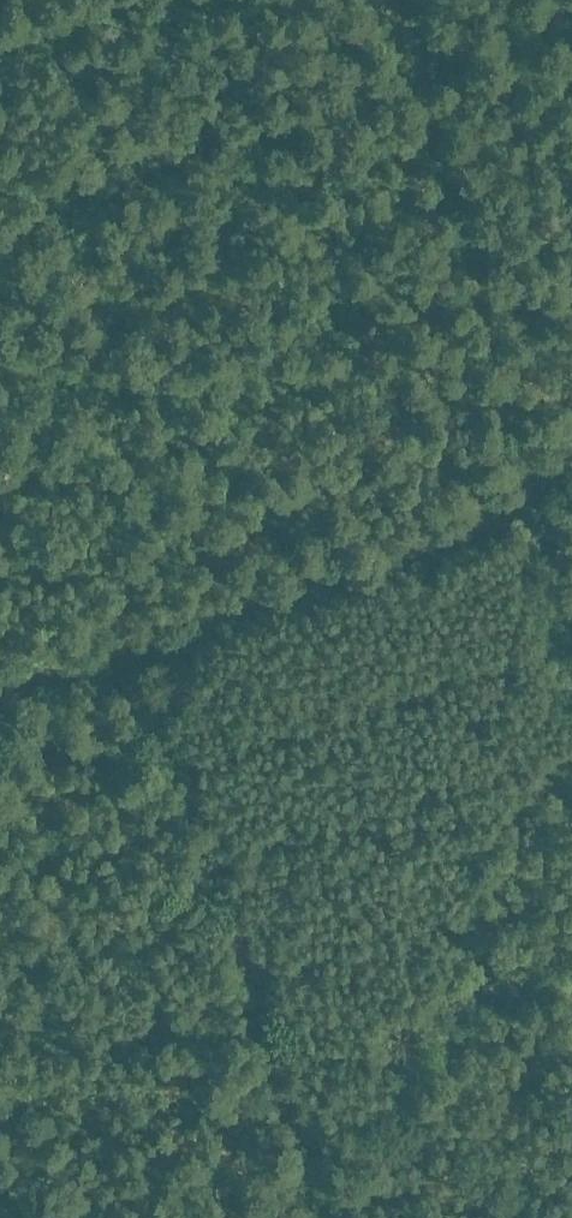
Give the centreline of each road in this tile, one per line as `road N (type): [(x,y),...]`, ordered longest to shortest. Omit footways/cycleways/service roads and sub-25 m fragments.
road 1 (track): [(125,638),(307,1217)]
road 2 (track): [(538,482),(397,0)]
road 3 (track): [(125,638),(288,593),(441,537),(538,482)]
road 4 (track): [(0,677),(125,638)]

